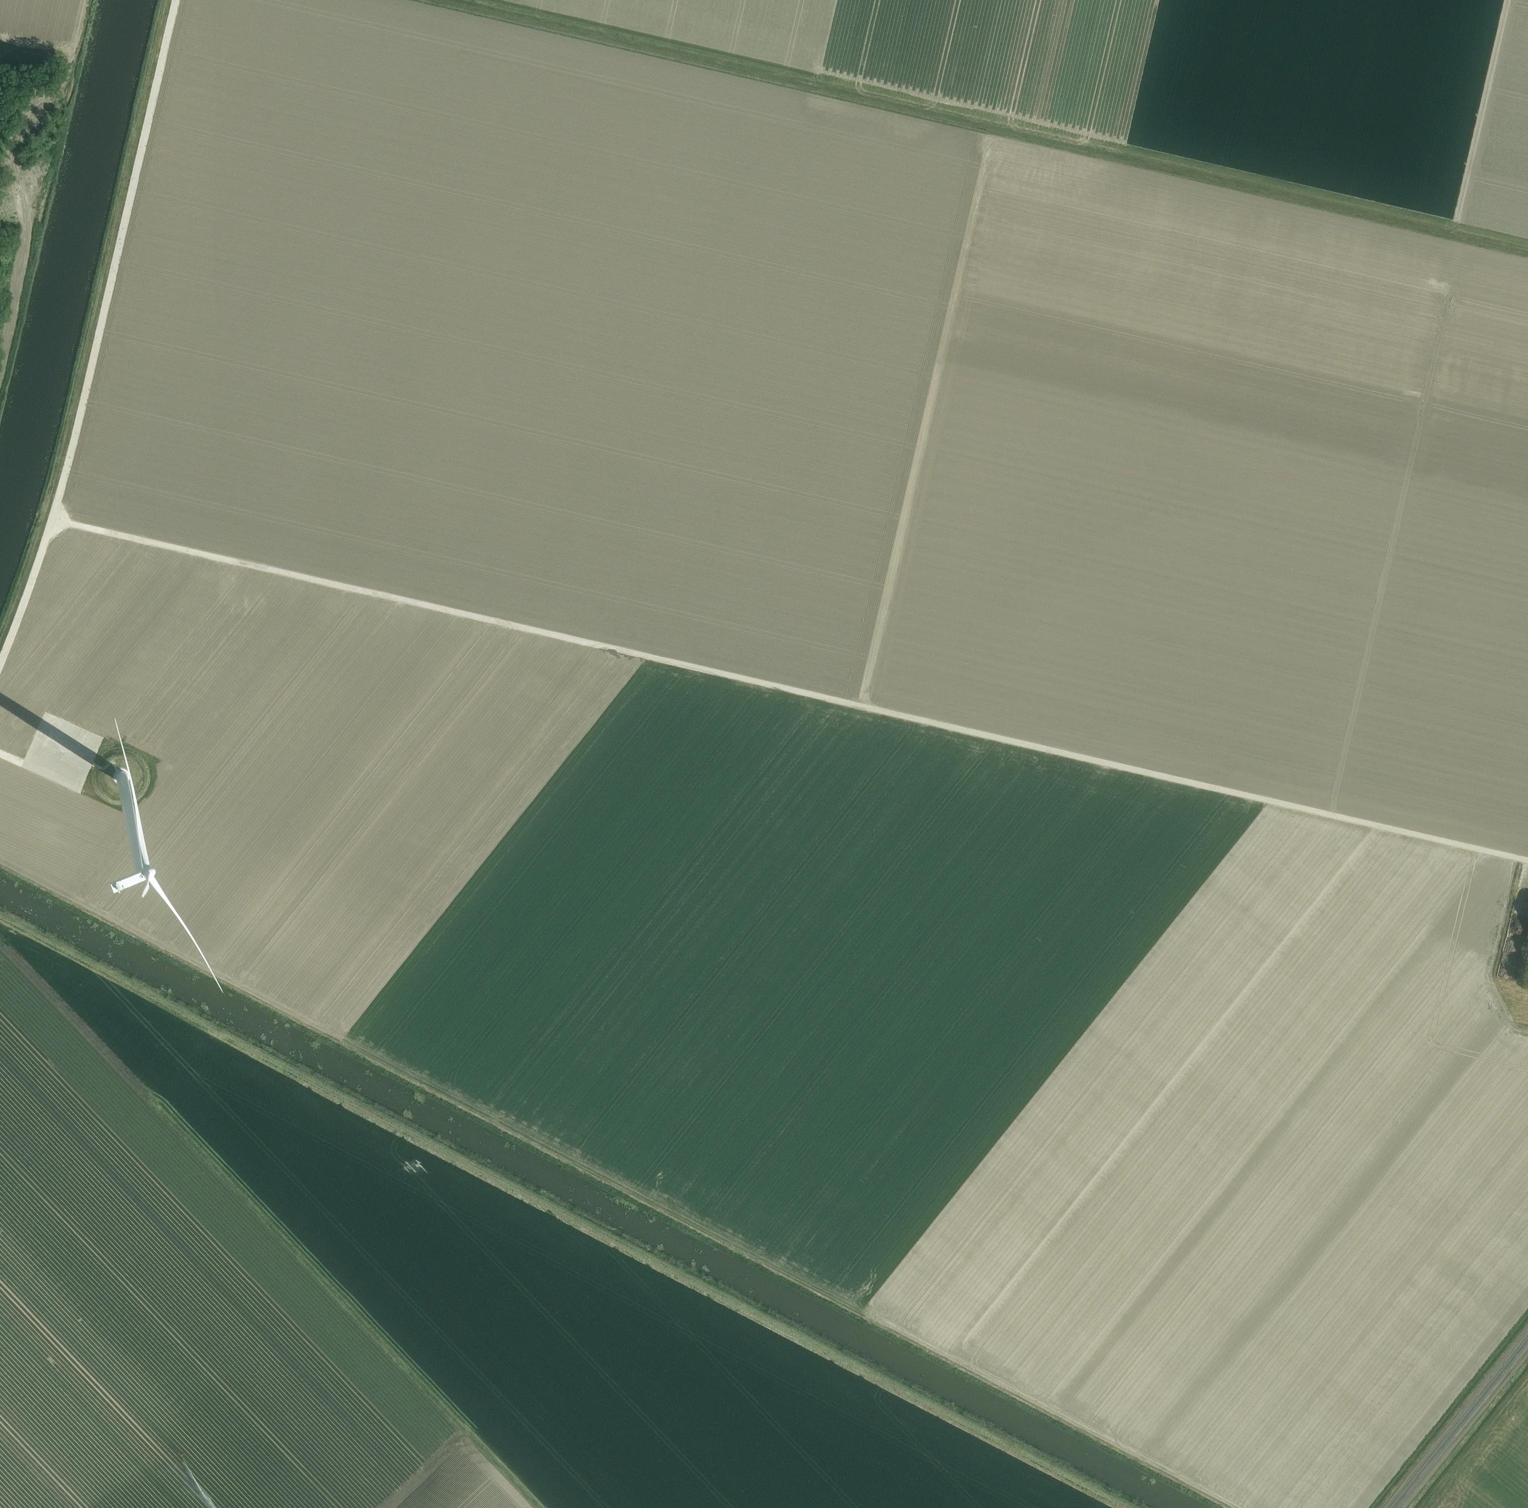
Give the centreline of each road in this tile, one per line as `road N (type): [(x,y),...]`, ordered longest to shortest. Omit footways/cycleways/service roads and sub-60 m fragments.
road 1 (unclassified): [(1390,1507),(1527,1331)]

